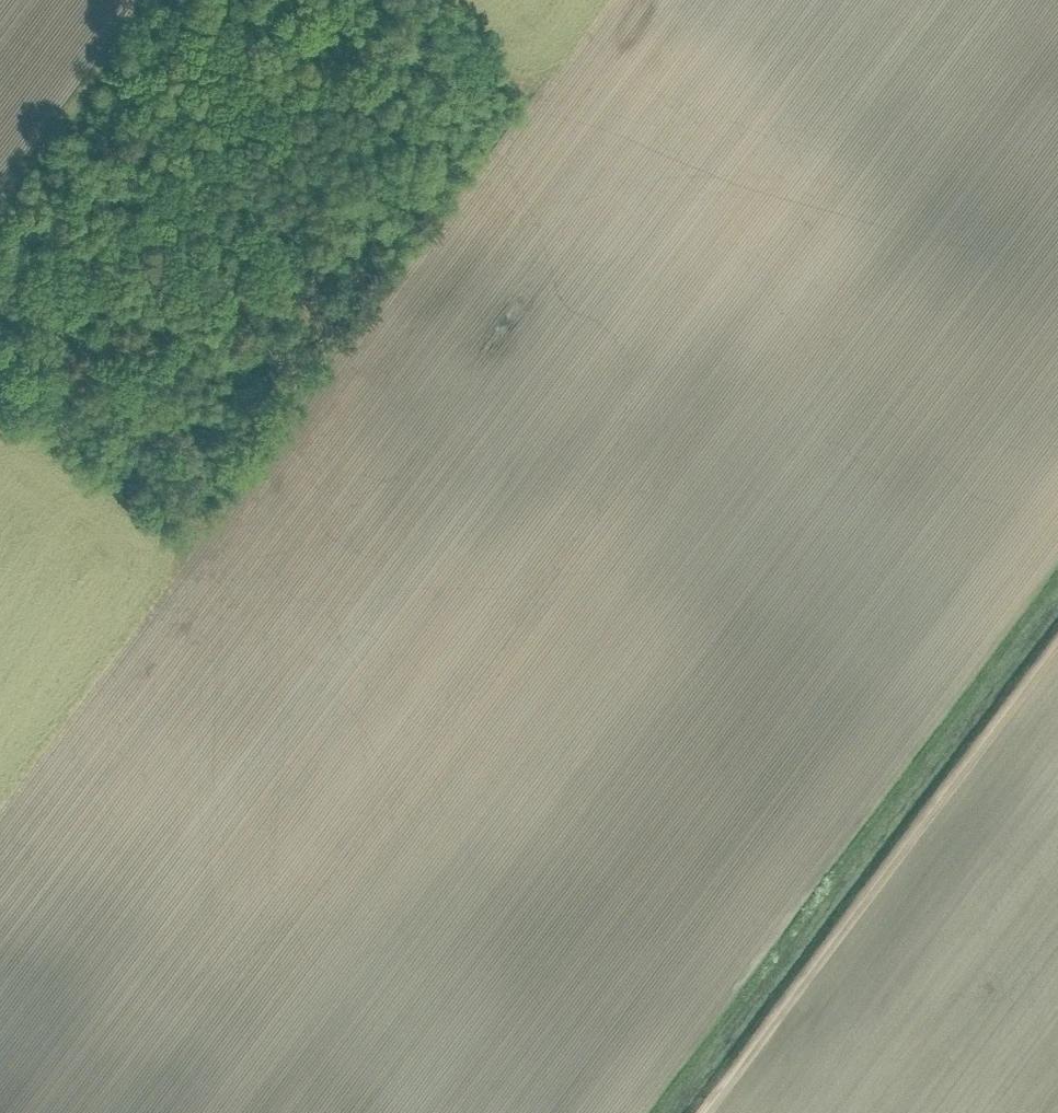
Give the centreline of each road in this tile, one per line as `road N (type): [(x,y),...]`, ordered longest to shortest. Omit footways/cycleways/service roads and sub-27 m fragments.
road 1 (track): [(1057,642),(705,1112)]

